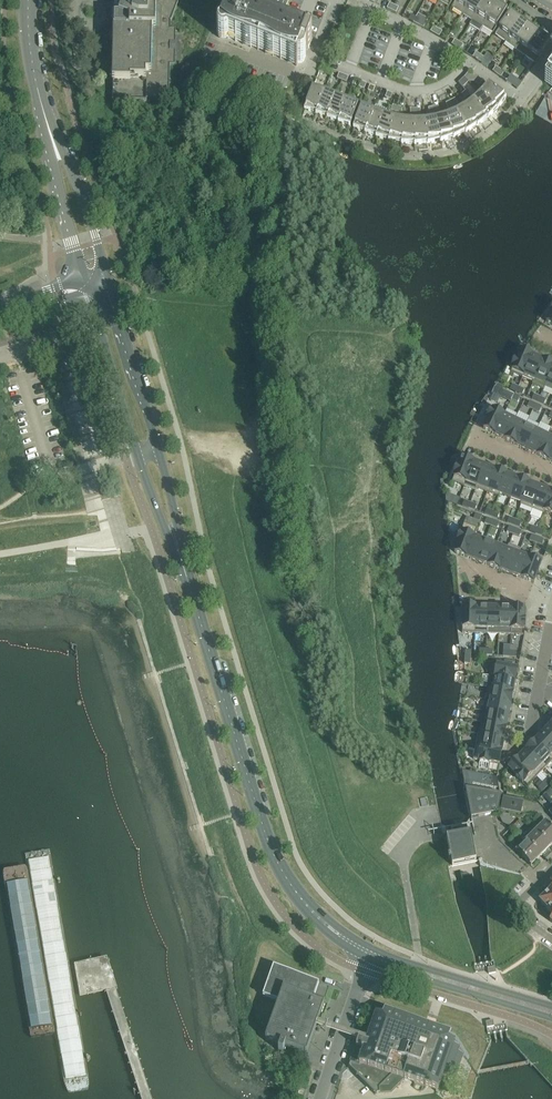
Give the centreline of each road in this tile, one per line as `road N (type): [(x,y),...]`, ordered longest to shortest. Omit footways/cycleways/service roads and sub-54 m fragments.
road 1 (tertiary): [(373,955),(306,907),(282,871),(186,574)]
road 2 (tertiary): [(87,287),(136,454),(186,574)]
road 3 (tertiary): [(186,574),(171,492),(109,282)]
road 4 (tertiary): [(373,955),(403,973),(551,1019)]
road 5 (tertiary): [(109,282),(42,105)]
road 6 (tertiary): [(42,105),(87,287)]
road 7 (tertiary): [(551,1006),(373,955)]
road 8 (unclassified): [(320,1098),(373,955)]
road 9 (residential): [(467,64),(519,102),(551,56)]

